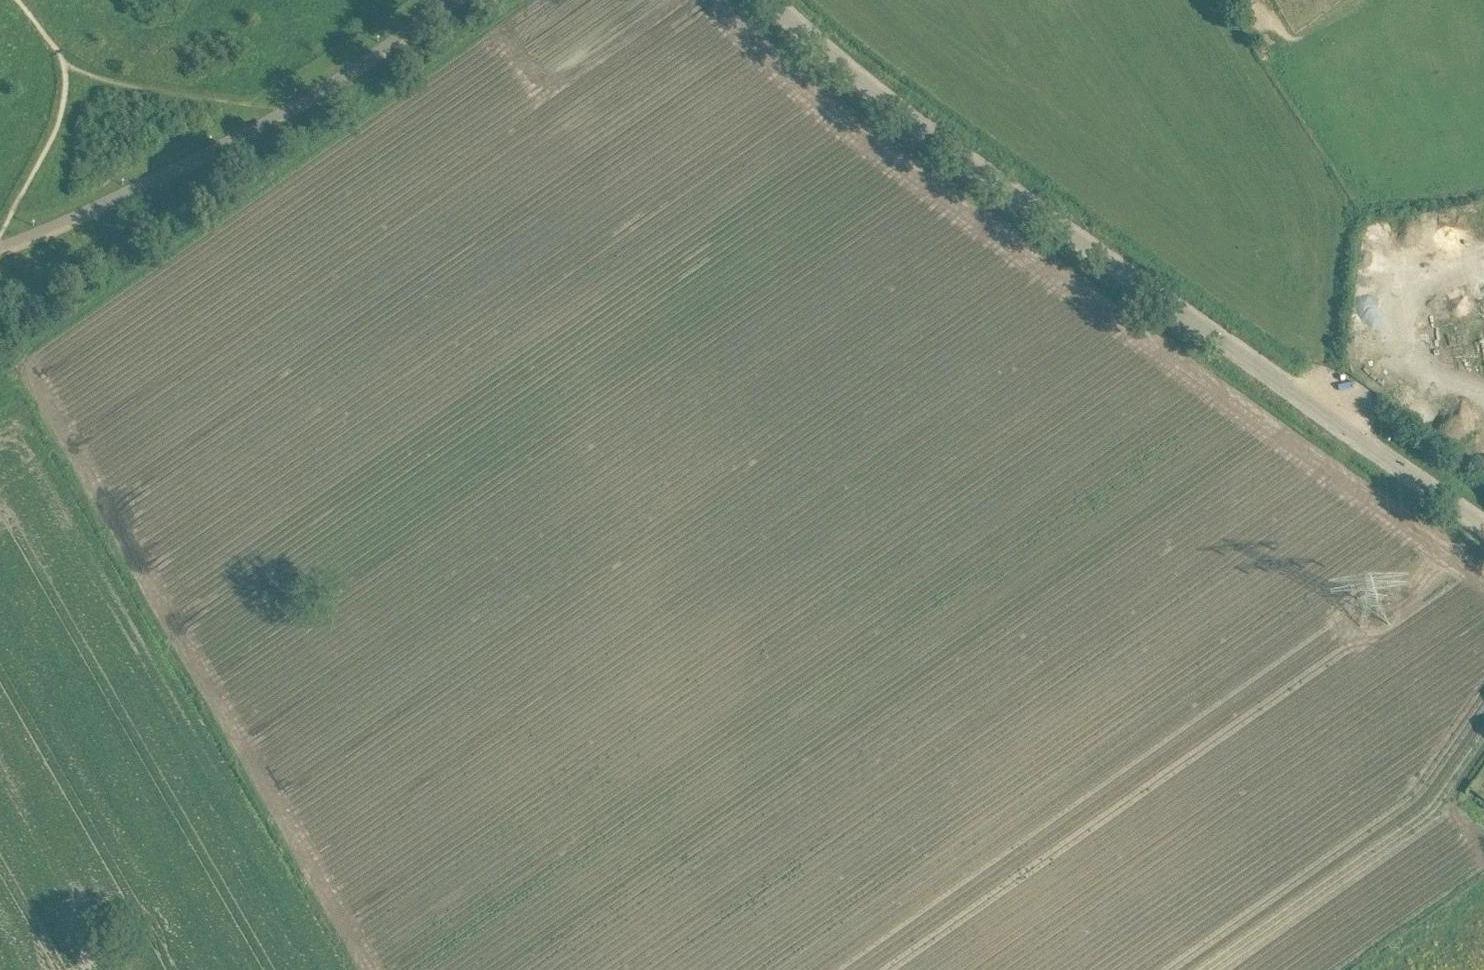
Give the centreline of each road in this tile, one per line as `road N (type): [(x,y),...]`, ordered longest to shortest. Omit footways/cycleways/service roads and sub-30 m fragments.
road 1 (unclassified): [(1483,526),(854,75),(772,0)]

